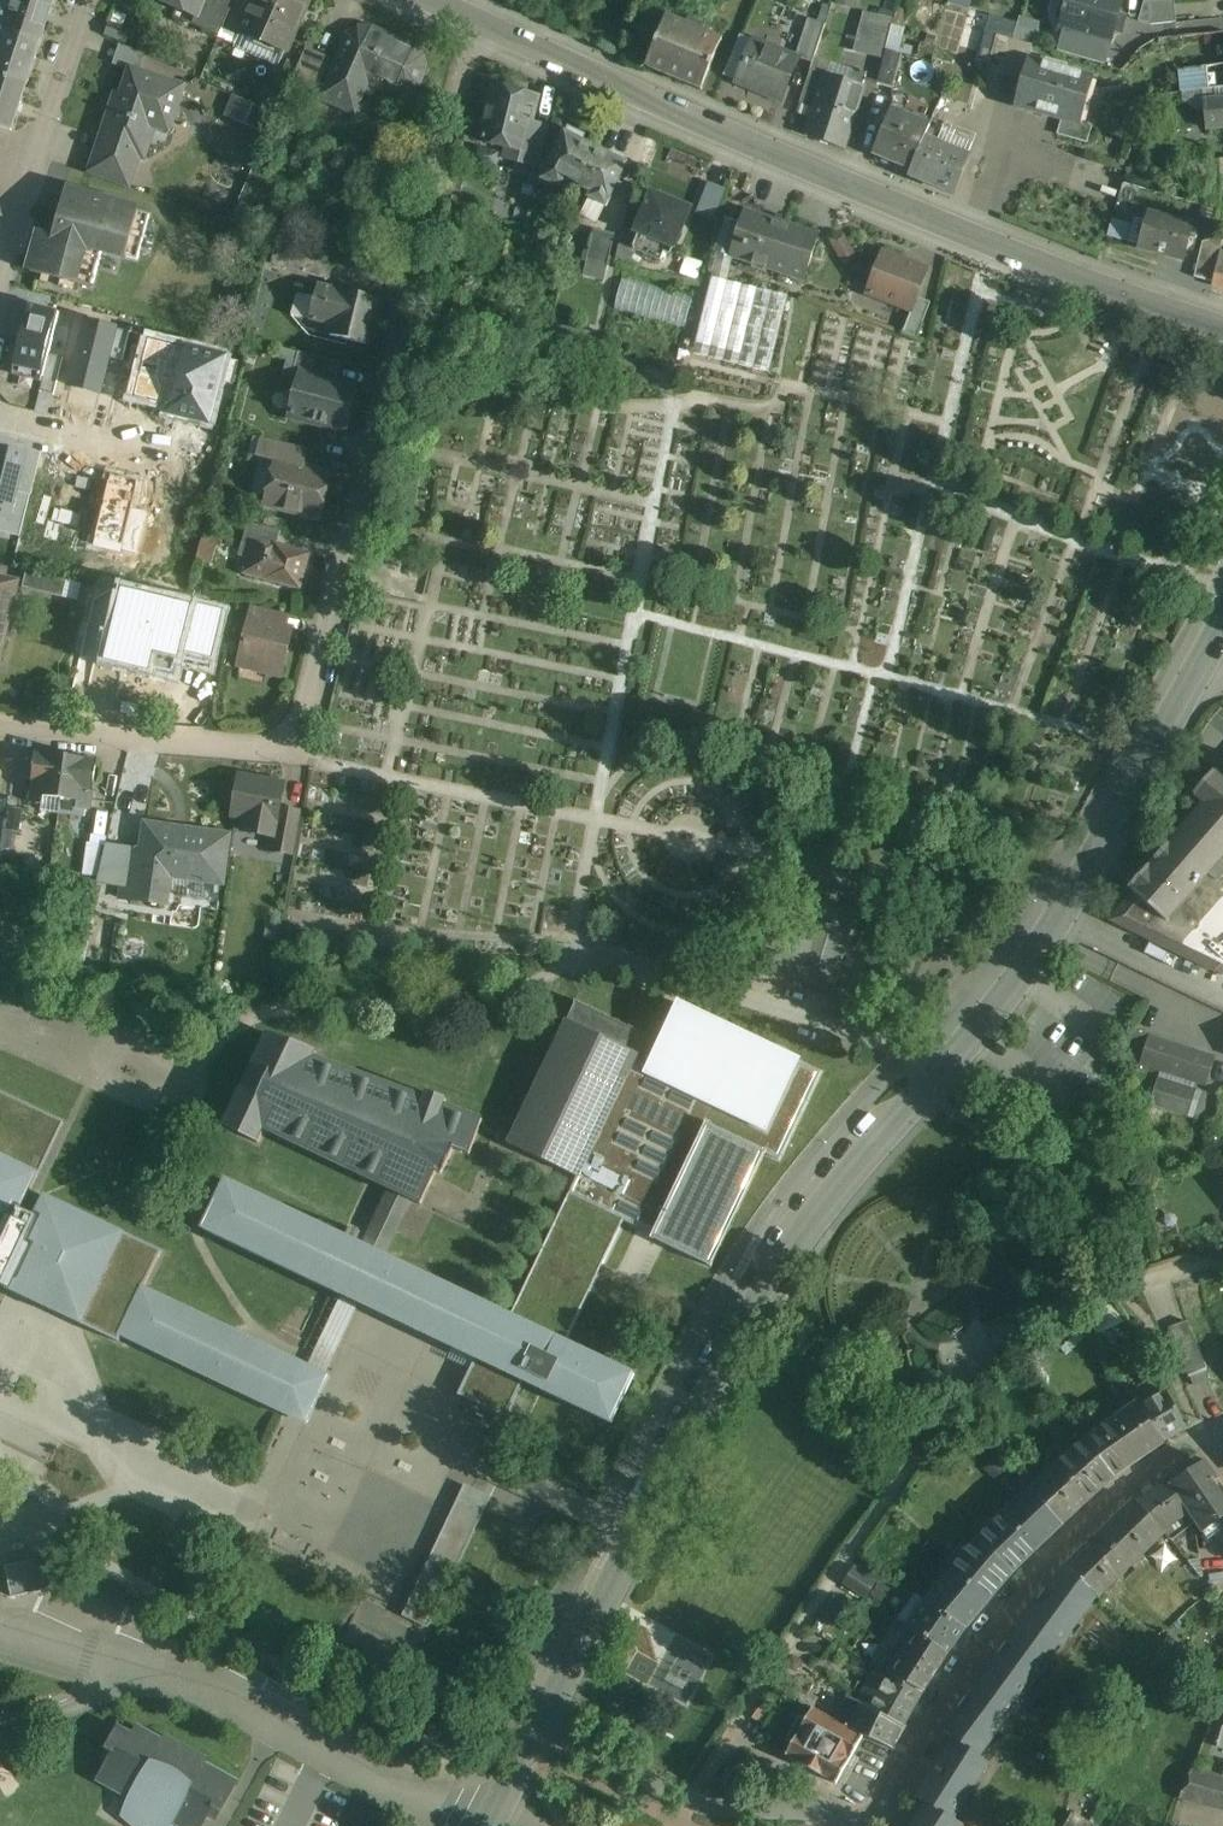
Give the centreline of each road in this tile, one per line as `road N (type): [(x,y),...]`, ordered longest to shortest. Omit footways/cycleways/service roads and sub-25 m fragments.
road 1 (residential): [(541,1722),(770,1269),(1044,937),(1222,624)]
road 2 (residential): [(0,725),(287,751),(432,211),(449,111),(482,23)]
road 3 (residential): [(482,23),(994,246),(1222,327)]
road 4 (residential): [(1222,1423),(1157,1458),(1075,1532),(988,1637),(899,1793),(862,1825)]
road 5 (residential): [(935,1432),(1058,1324),(1122,1288),(1222,1262)]
road 6 (residential): [(87,0),(0,295)]
road 7 (residential): [(687,1799),(704,1752),(852,1547)]
road 8 (residential): [(687,1799),(541,1722)]
road 9 (residential): [(0,411),(153,449)]
road 10 (residential): [(835,1825),(827,1815),(797,1807),(728,1812),(687,1799)]

